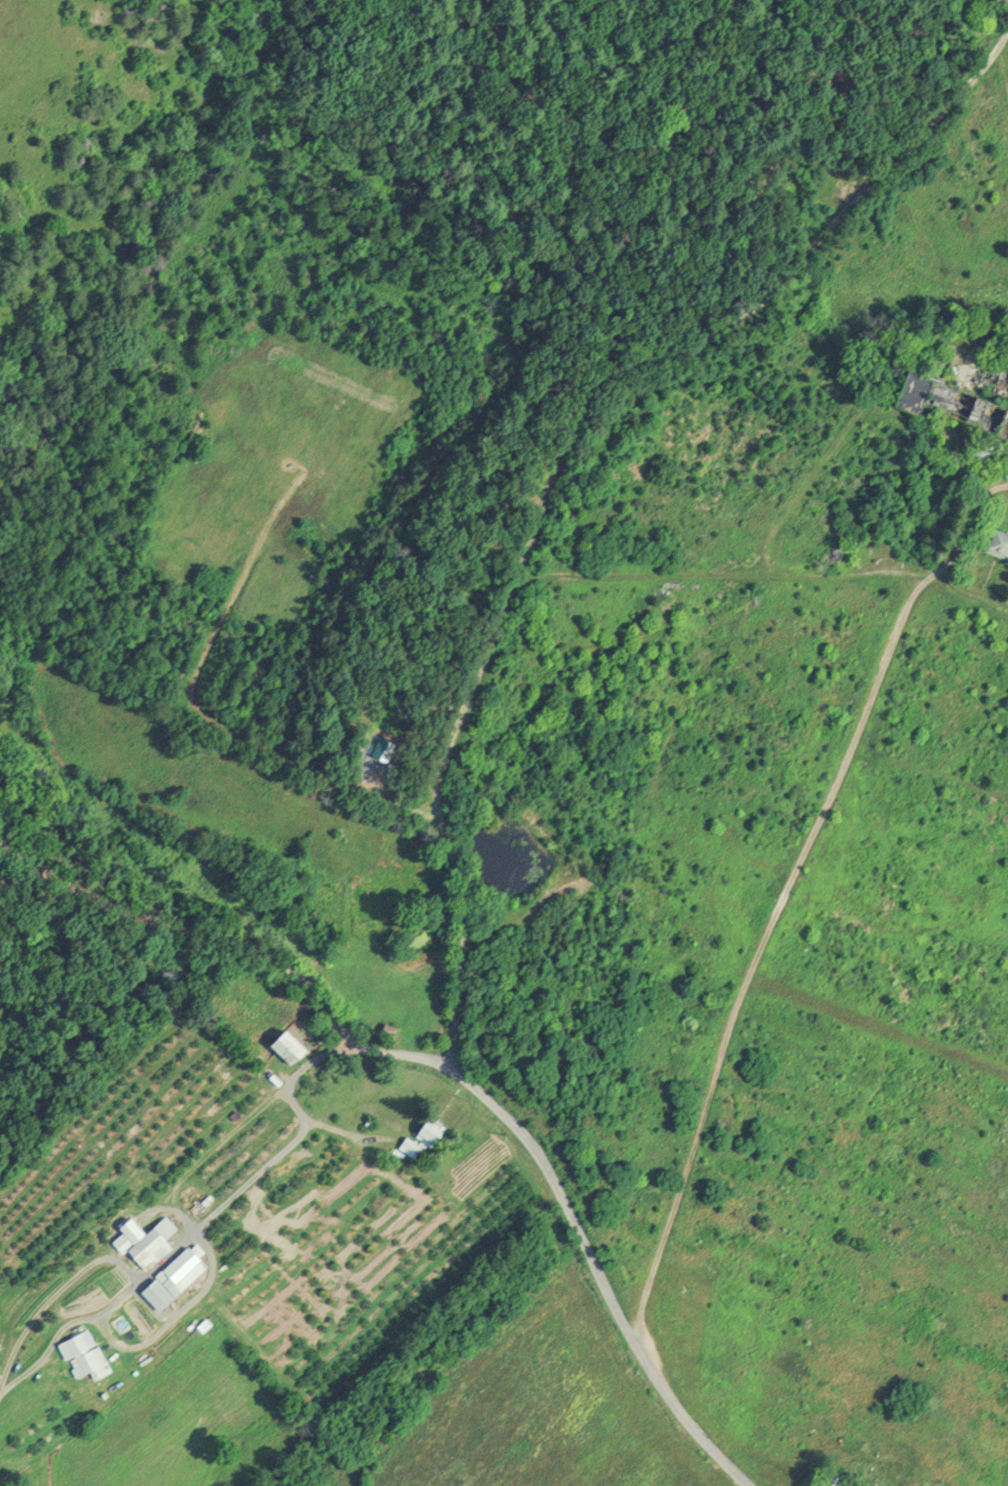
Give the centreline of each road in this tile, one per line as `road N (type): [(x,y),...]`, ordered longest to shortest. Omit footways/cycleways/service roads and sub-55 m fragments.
road 1 (tertiary): [(470,1143),(200,908),(0,829)]
road 2 (tertiary): [(703,1485),(657,1419),(613,1303),(470,1143)]

